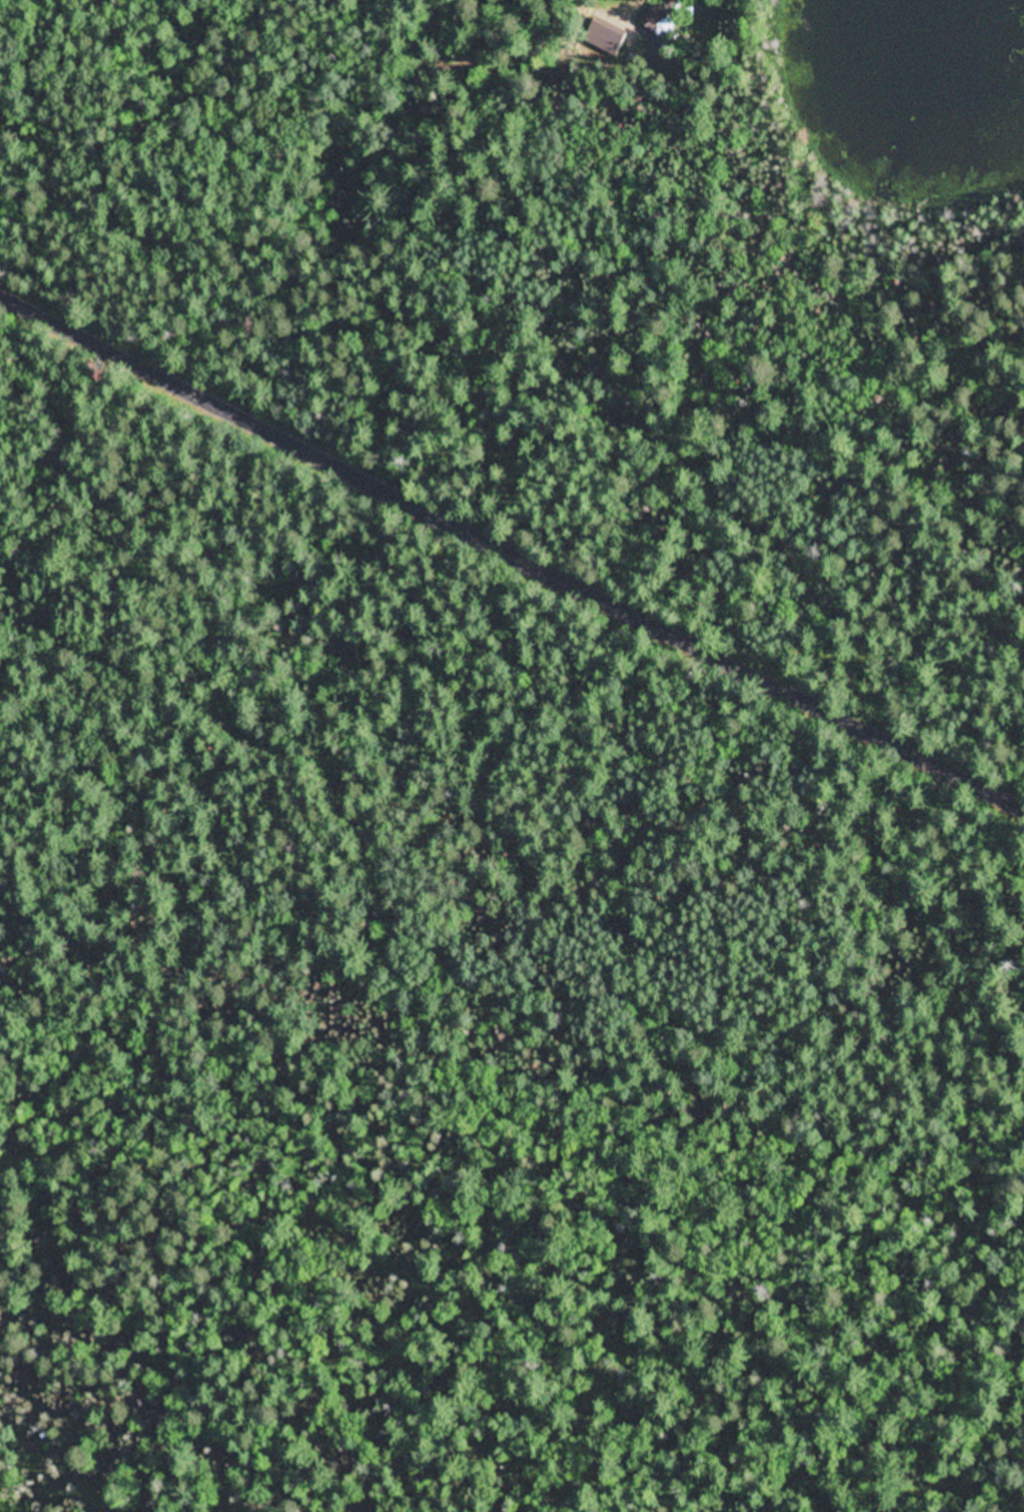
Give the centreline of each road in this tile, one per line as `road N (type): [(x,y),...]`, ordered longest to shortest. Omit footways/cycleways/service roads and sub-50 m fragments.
road 1 (residential): [(1023,803),(0,288)]

